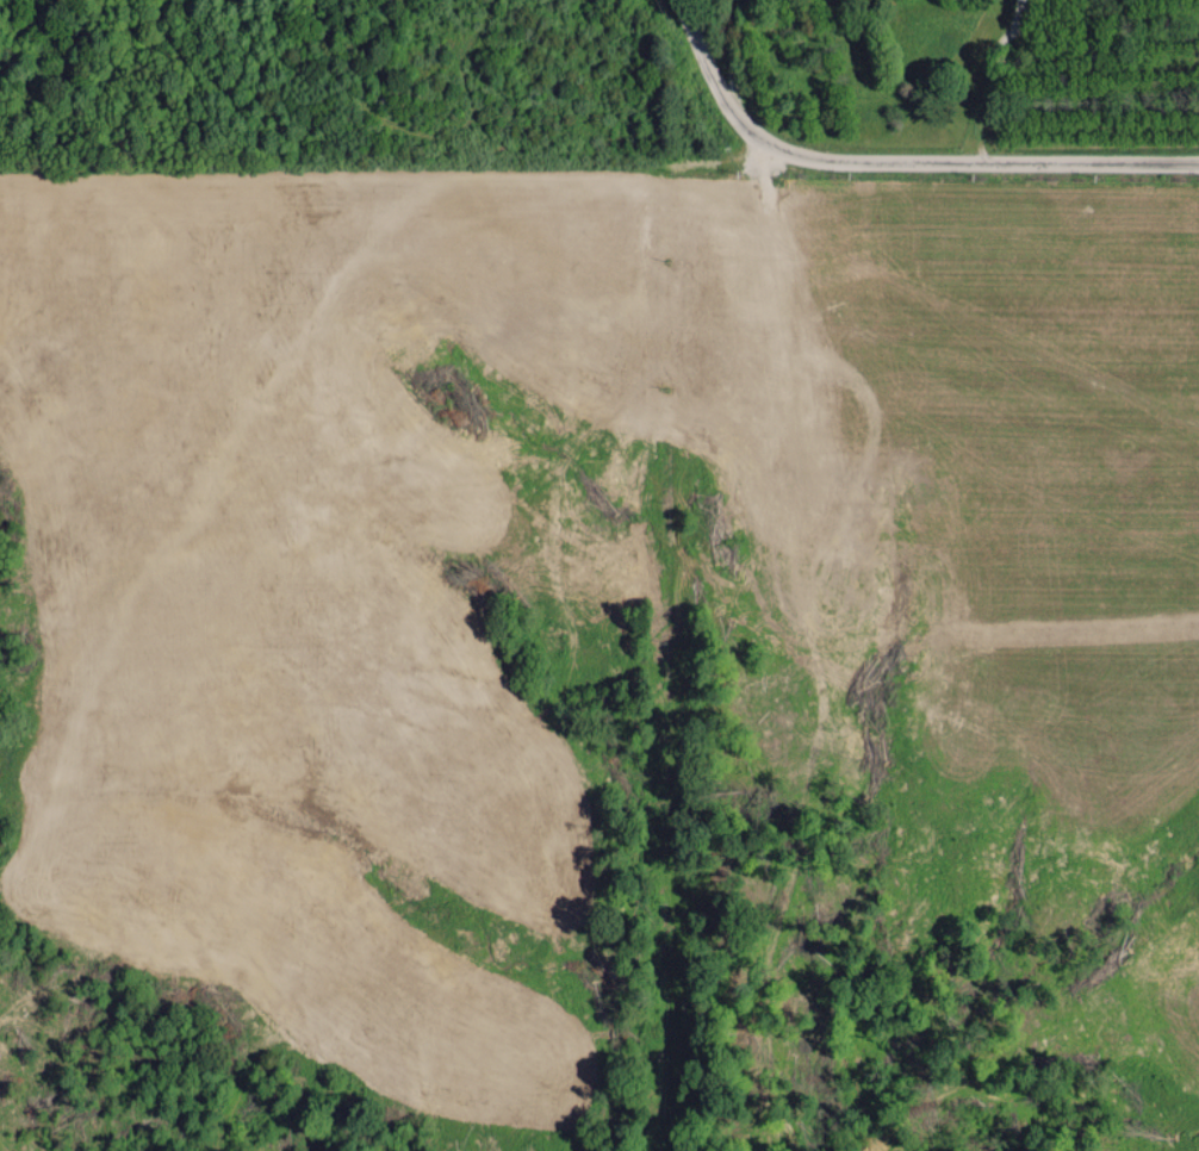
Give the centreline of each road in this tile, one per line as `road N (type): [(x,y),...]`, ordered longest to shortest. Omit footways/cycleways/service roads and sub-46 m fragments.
road 1 (residential): [(1198,162),(845,161),(751,143)]
road 2 (residential): [(751,143),(682,0)]

